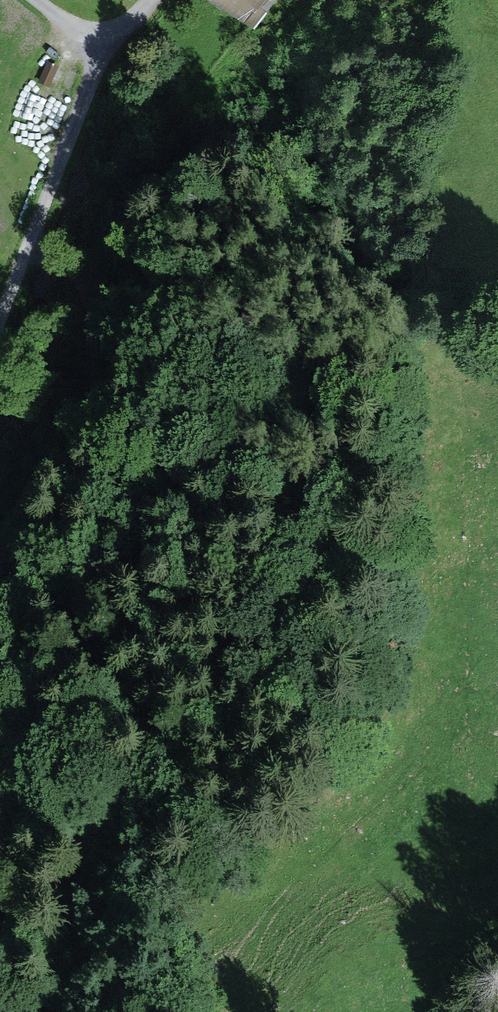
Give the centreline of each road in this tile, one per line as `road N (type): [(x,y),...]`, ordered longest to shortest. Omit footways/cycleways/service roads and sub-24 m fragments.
road 1 (track): [(0,780),(14,767),(24,735),(130,707),(179,673),(225,635),(303,548),(317,523),(325,435),(380,350),(426,327),(497,334)]
road 2 (track): [(36,245),(81,295),(104,480),(67,605),(46,642),(0,686)]
road 3 (track): [(112,51),(0,334)]
road 4 (track): [(150,0),(112,51),(38,0)]

